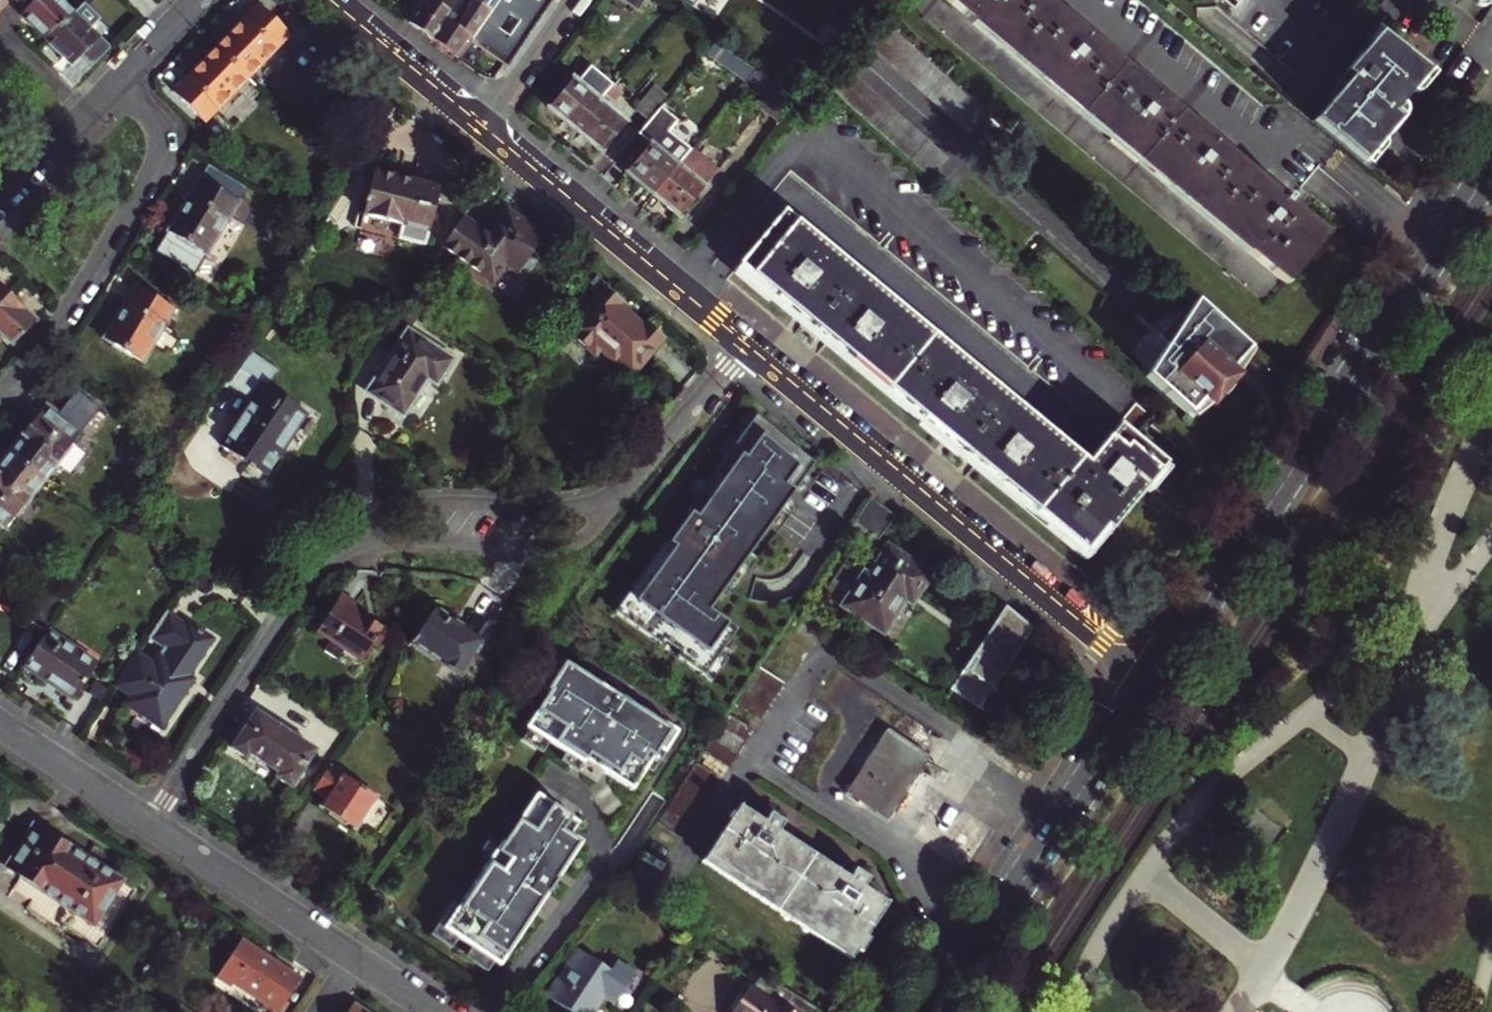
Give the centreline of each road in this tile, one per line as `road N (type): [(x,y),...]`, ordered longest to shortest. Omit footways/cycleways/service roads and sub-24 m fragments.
road 1 (primary): [(1152,679),(1491,167)]
road 2 (residential): [(742,344),(1152,679)]
road 3 (primary): [(934,1011),(1152,679)]
road 4 (residential): [(0,395),(67,315),(156,167),(155,123),(118,84)]
road 5 (residential): [(147,821),(319,558),(369,541)]
road 6 (residential): [(482,129),(742,344)]
road 7 (residential): [(369,541),(570,541),(595,525),(620,491)]
road 8 (residential): [(620,491),(580,506),(410,505),(369,541)]
road 9 (residential): [(147,821),(352,956)]
road 10 (residential): [(332,0),(482,129)]
road 11 (residential): [(620,491),(742,344)]
road 12 (residential): [(0,724),(147,821)]
road 13 (residential): [(0,201),(118,84)]
road 14 (residential): [(482,129),(570,0)]

